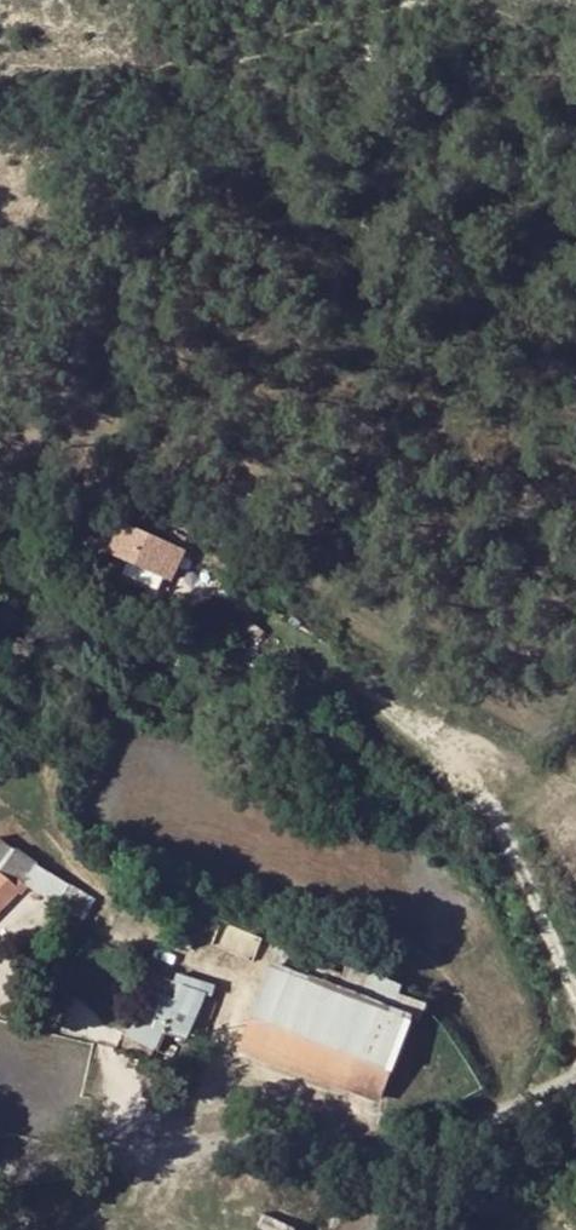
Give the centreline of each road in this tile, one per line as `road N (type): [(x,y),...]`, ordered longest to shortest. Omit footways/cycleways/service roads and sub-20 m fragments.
road 1 (unclassified): [(0,1163),(247,1143),(414,1147),(513,1113),(575,1073)]
road 2 (track): [(414,1147),(464,1165),(575,1166)]

